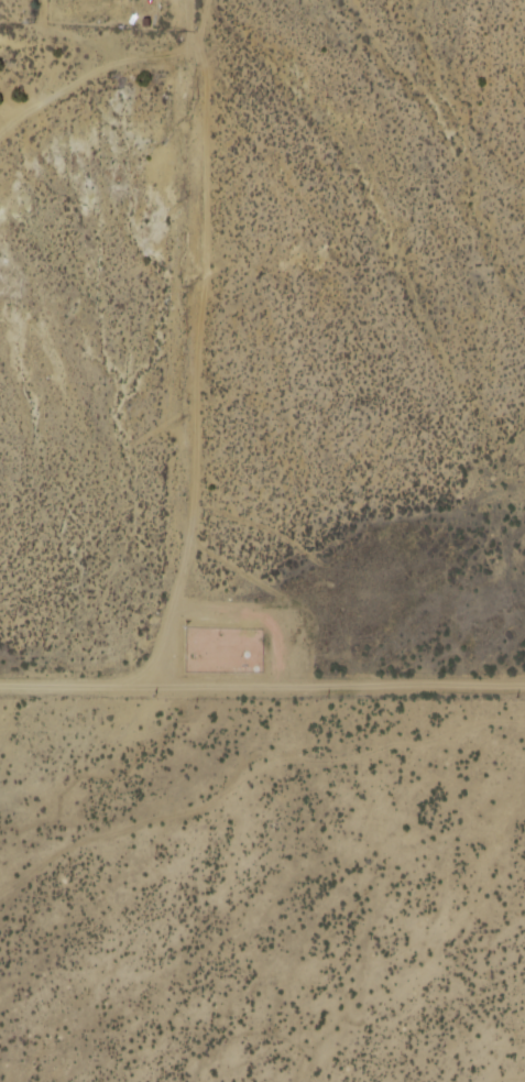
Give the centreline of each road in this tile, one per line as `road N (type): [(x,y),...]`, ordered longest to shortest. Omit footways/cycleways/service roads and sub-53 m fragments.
road 1 (track): [(200,53),(212,101),(215,232),(201,551),(153,684)]
road 2 (track): [(524,684),(0,684)]
road 3 (track): [(0,159),(25,122),(129,58),(200,53)]
road 4 (residential): [(45,0),(45,35),(129,58)]

